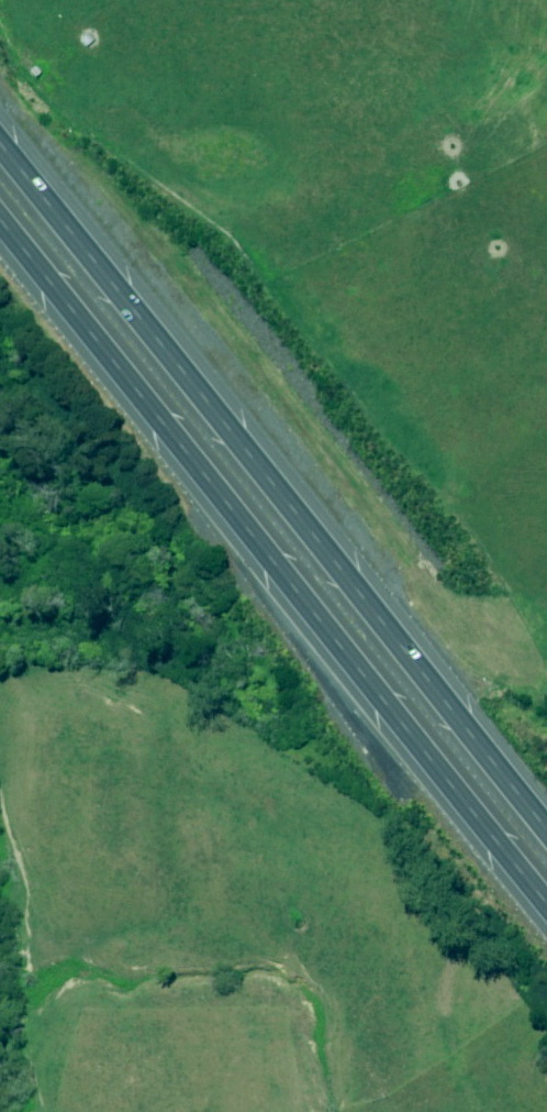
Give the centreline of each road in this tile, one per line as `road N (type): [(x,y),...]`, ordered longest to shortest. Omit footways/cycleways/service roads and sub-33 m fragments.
road 1 (motorway): [(0,163),(546,839)]
road 2 (motorway): [(546,927),(0,253)]
road 3 (track): [(546,661),(494,649),(460,628),(403,570)]

